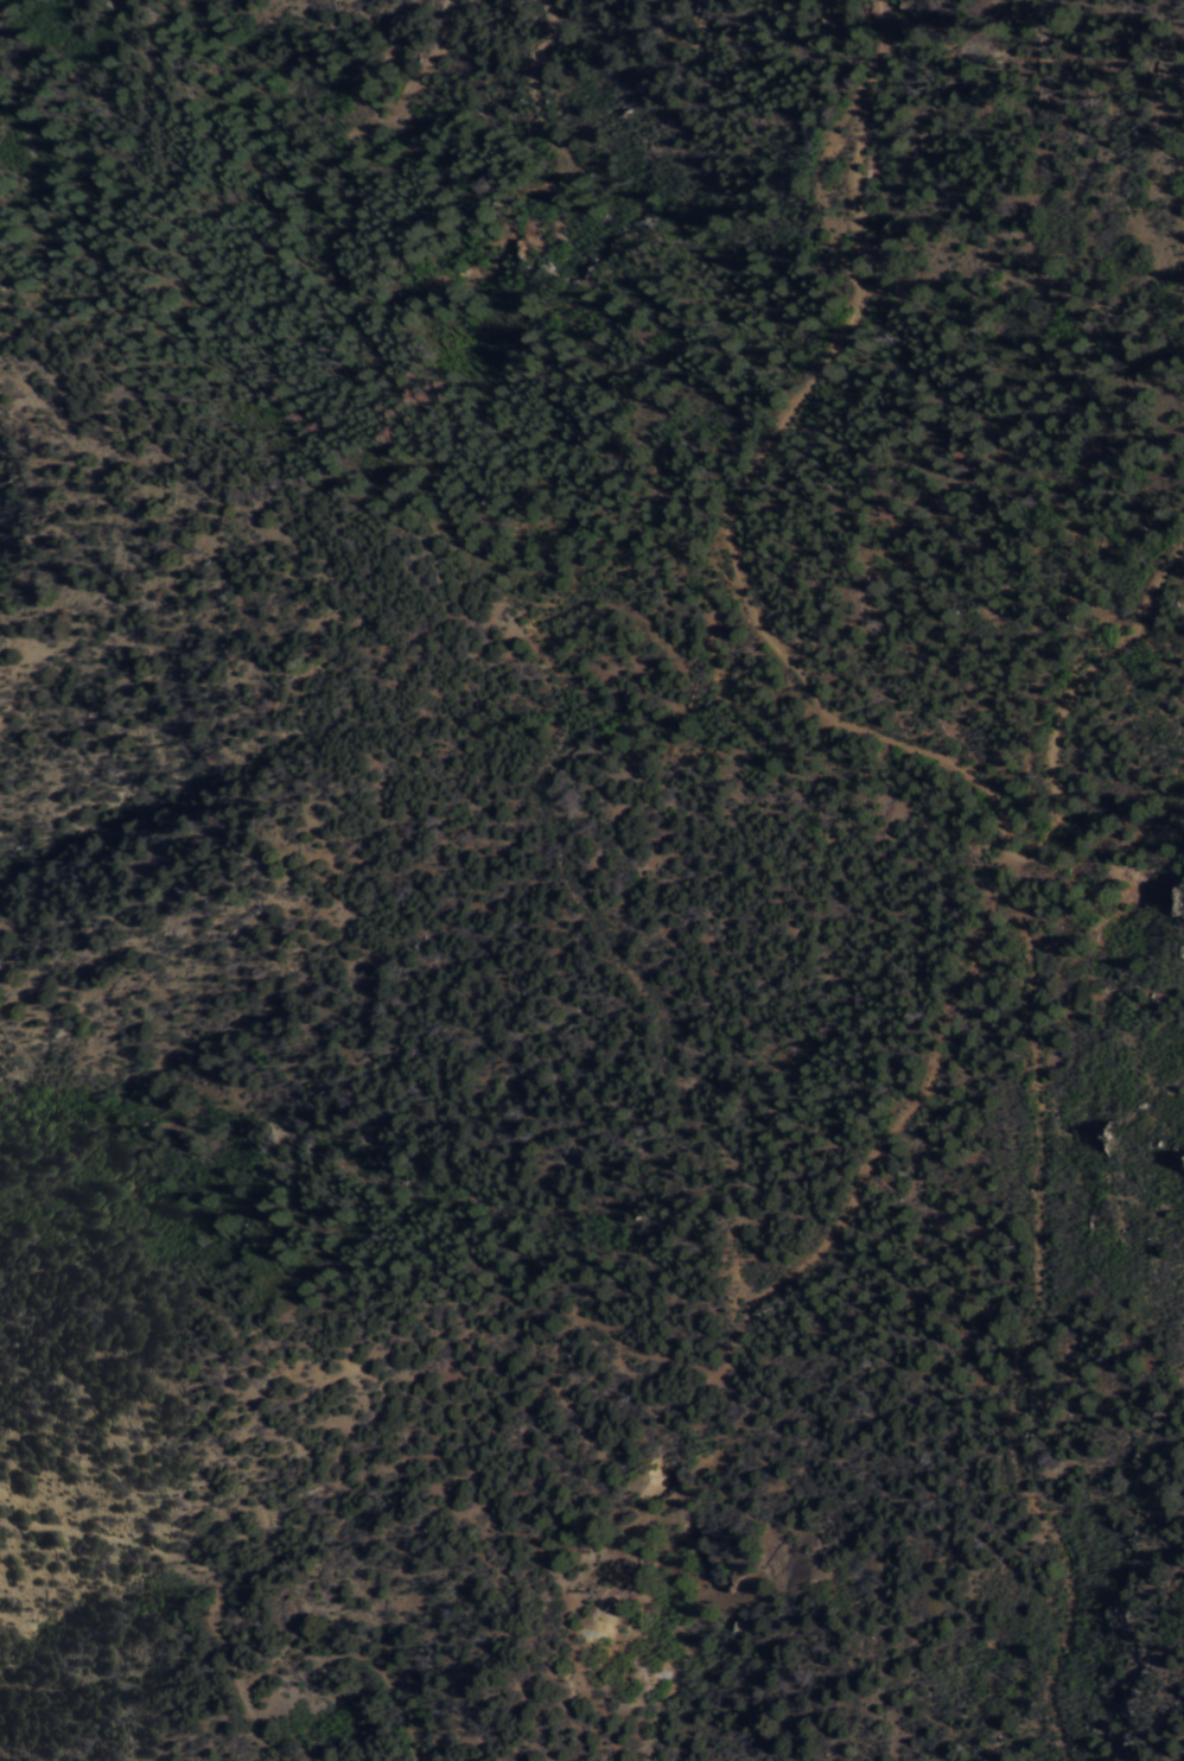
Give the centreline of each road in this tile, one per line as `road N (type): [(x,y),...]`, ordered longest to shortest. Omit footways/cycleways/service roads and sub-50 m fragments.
road 1 (track): [(864,0),(857,306),(738,510),(737,593),(838,731),(922,756),(995,794),(1018,827),(1016,858),(1046,870),(1077,826),(1064,784),(1071,713),(1157,630),(1183,588)]
road 2 (track): [(345,1760),(242,1722),(108,1606),(0,1572)]

